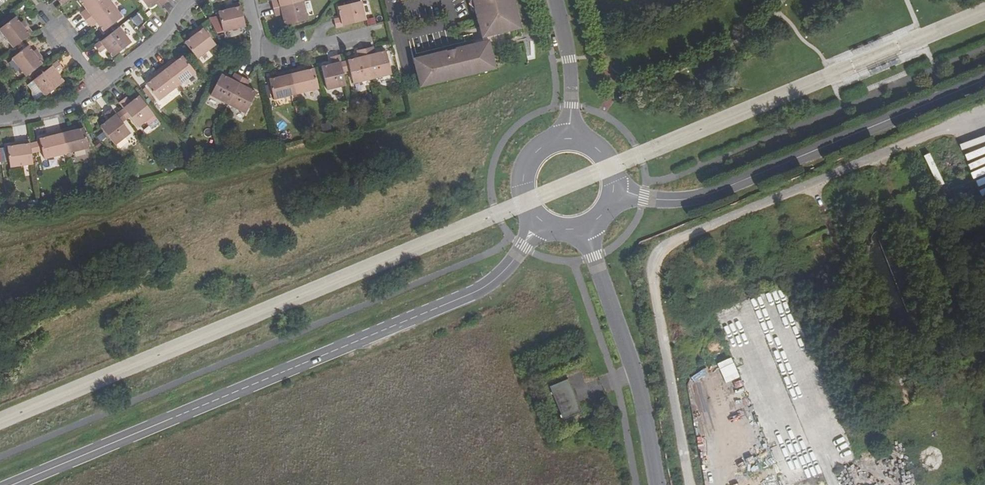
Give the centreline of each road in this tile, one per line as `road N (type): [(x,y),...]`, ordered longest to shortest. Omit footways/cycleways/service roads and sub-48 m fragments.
road 1 (secondary): [(540,219),(486,287),(19,484)]
road 2 (secondary): [(984,80),(714,193),(677,200),(616,187)]
road 3 (tertiary): [(659,484),(632,362),(585,227)]
road 4 (residential): [(368,34),(272,58),(260,45),(250,0)]
road 5 (tertiary): [(570,137),(571,58),(556,0)]
road 6 (residential): [(103,86),(163,36),(190,0)]

